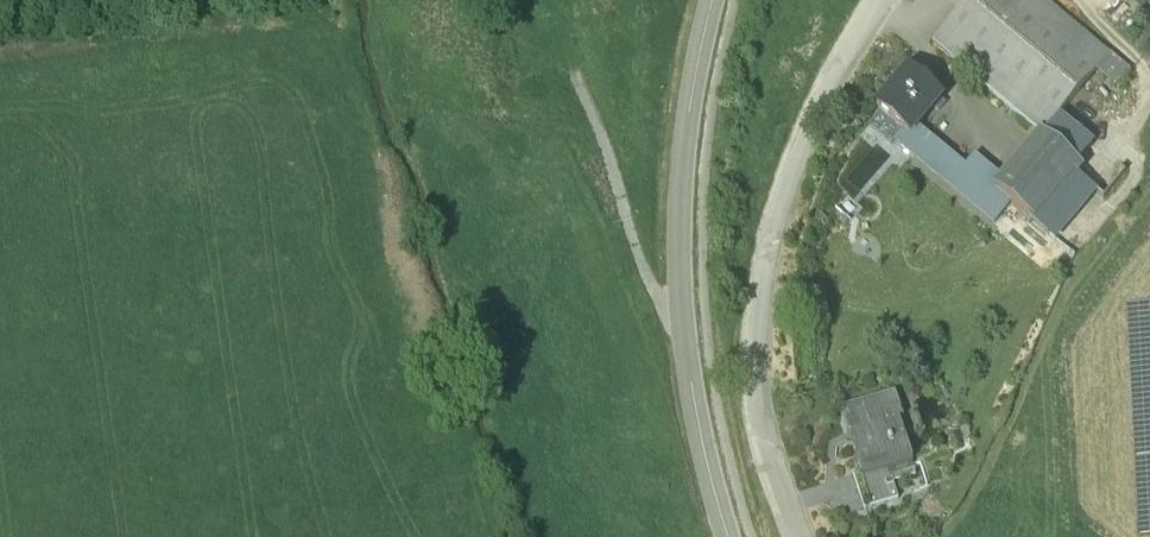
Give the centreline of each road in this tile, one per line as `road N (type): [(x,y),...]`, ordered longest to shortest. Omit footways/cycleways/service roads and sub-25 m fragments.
road 1 (unclassified): [(730,536),(682,317),(683,180),(713,0)]
road 2 (track): [(1117,536),(1108,514),(1098,349),(1109,311),(1149,259)]
road 3 (track): [(682,317),(668,317),(649,294),(575,74)]

